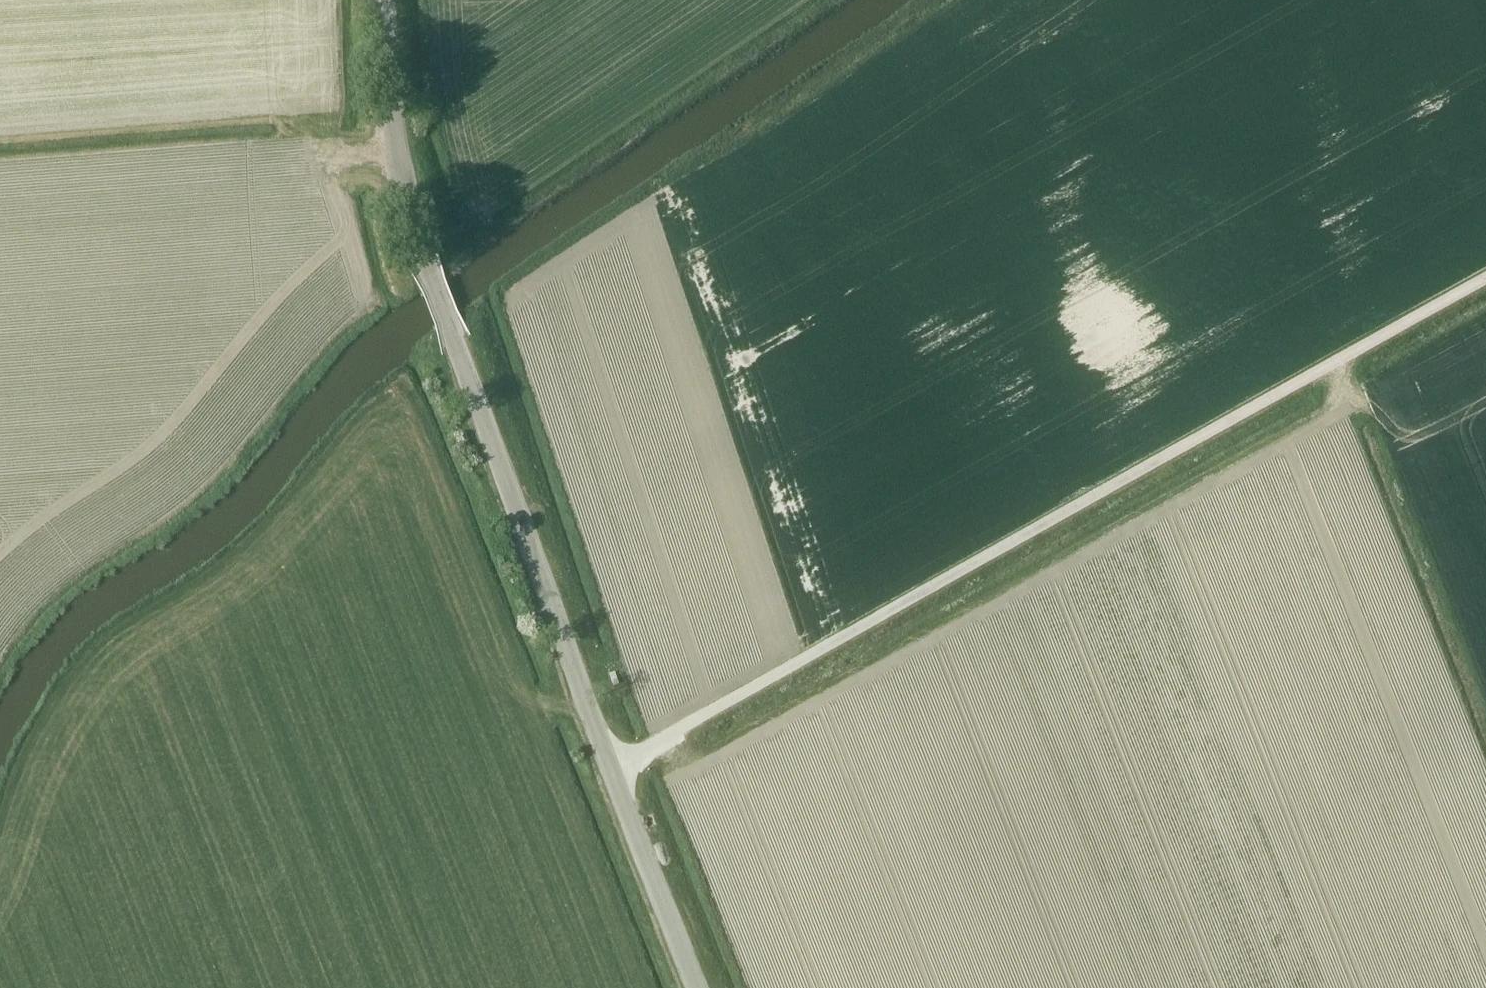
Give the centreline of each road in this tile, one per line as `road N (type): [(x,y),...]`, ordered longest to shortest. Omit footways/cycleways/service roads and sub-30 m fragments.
road 1 (tertiary): [(697,987),(423,262),(388,100),(382,0)]

